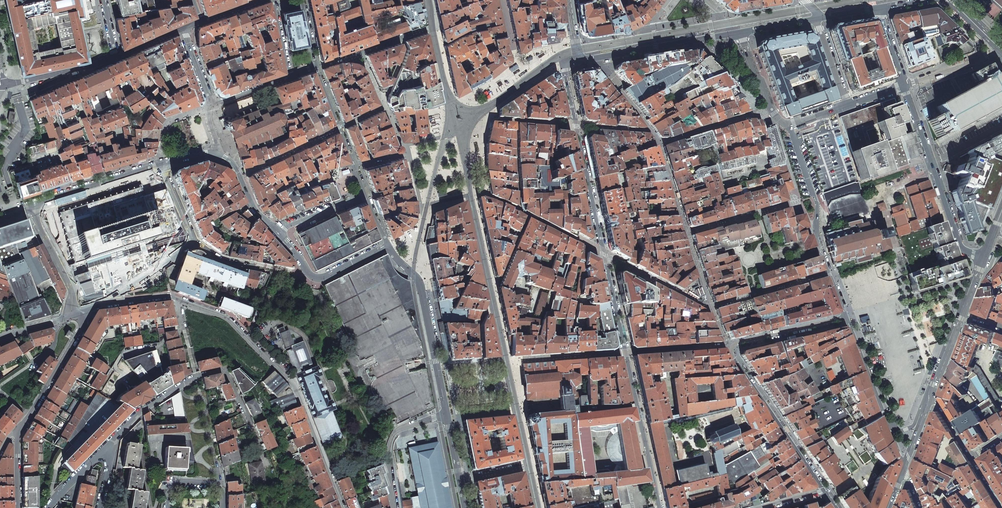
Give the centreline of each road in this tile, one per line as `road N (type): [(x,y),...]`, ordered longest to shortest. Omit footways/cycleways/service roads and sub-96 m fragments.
road 1 (residential): [(661,507),(565,73),(581,60)]
road 2 (residential): [(84,310),(170,296),(229,319),(295,387),(343,507)]
road 3 (residential): [(890,431),(822,253),(817,203),(786,123)]
road 4 (residential): [(514,409),(467,196),(427,204)]
road 5 (residential): [(983,258),(959,244),(904,86)]
road 6 (residential): [(581,60),(740,32)]
road 7 (residential): [(195,376),(182,390),(204,405),(191,427),(209,433),(199,456),(217,472),(215,483)]
road 8 (residential): [(448,416),(413,274)]
road 9 (residential): [(274,228),(315,278),(388,246)]
road 10 (residential): [(84,310),(83,325),(18,431)]
road 11 (residential): [(31,209),(159,164)]
road 12 (residential): [(365,191),(318,67)]

